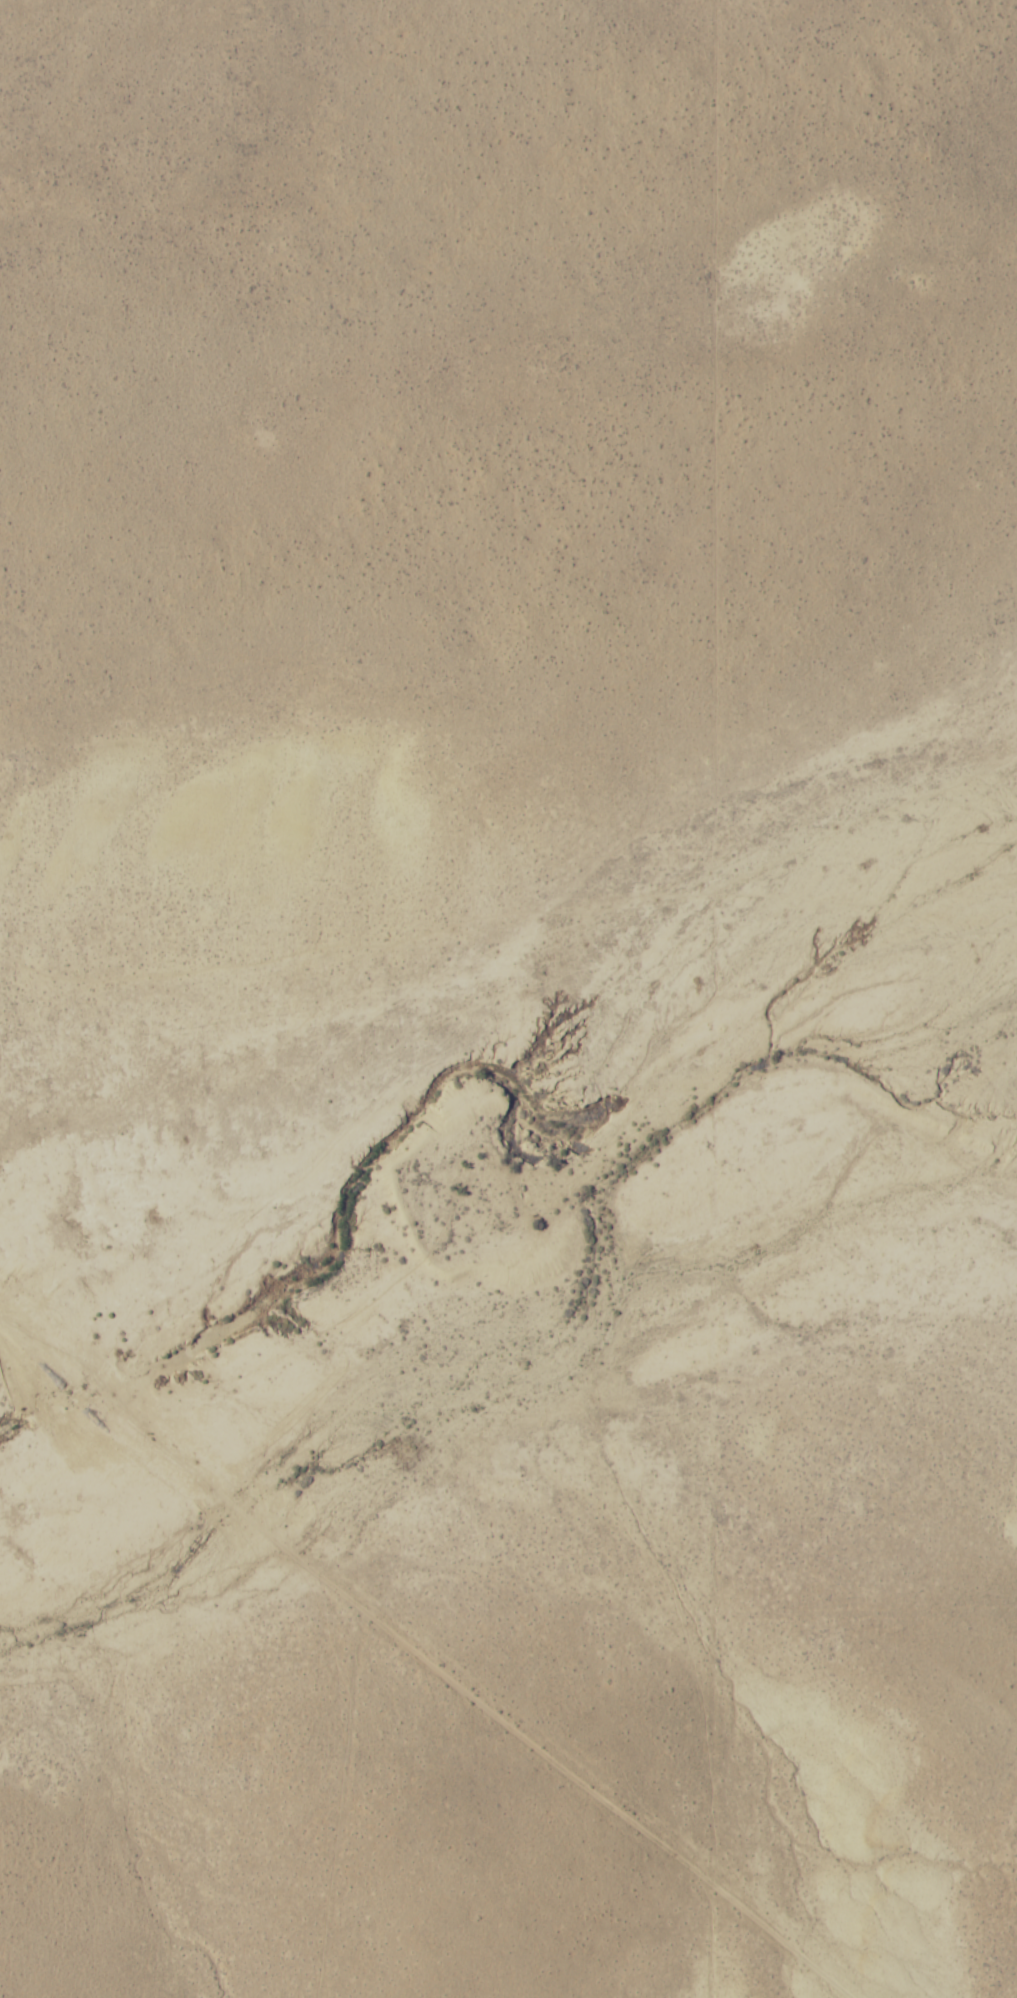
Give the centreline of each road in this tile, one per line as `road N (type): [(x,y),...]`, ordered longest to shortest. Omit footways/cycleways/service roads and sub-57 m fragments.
road 1 (track): [(908,852),(196,1018),(127,1012),(0,954)]

